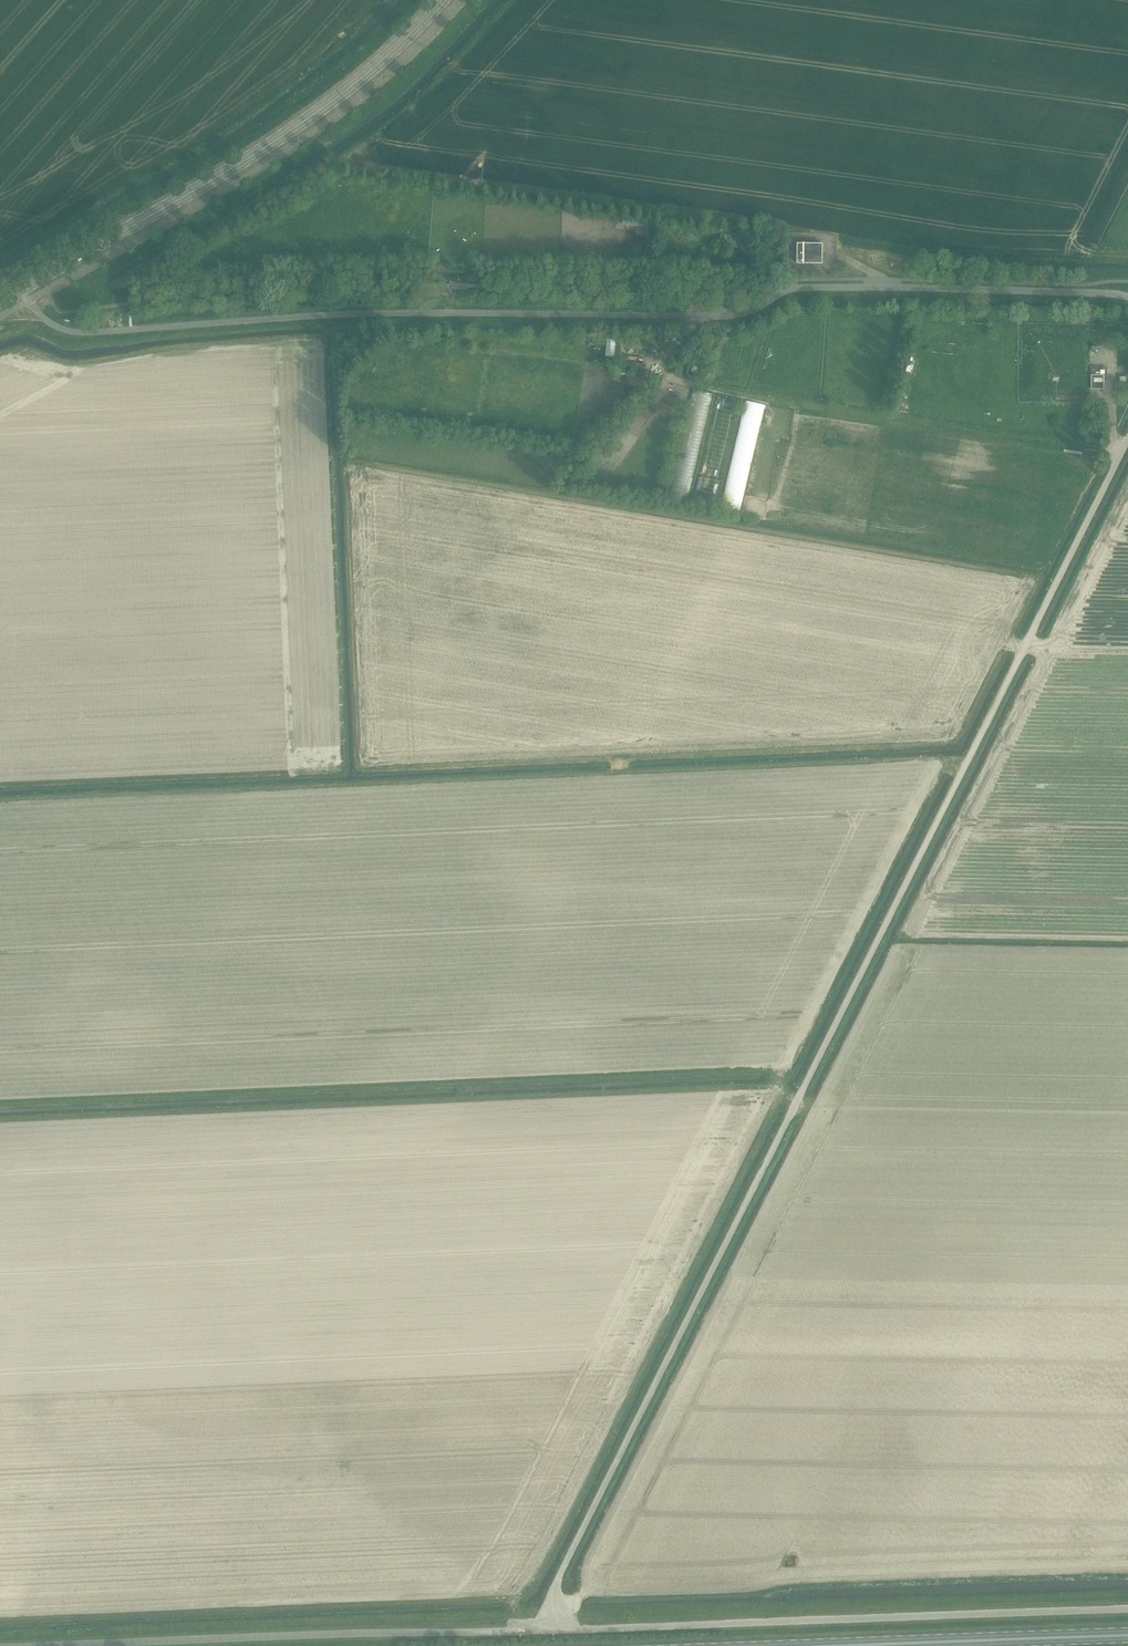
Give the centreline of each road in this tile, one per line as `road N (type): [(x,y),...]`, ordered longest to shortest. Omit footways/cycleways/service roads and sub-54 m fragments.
road 1 (unclassified): [(552,1628),(558,1578),(1127,438)]
road 2 (unclassified): [(1127,1608),(552,1628)]
road 3 (secondary): [(0,300),(296,126),(376,66),(442,0)]
road 4 (primary): [(1127,1635),(828,1645)]

